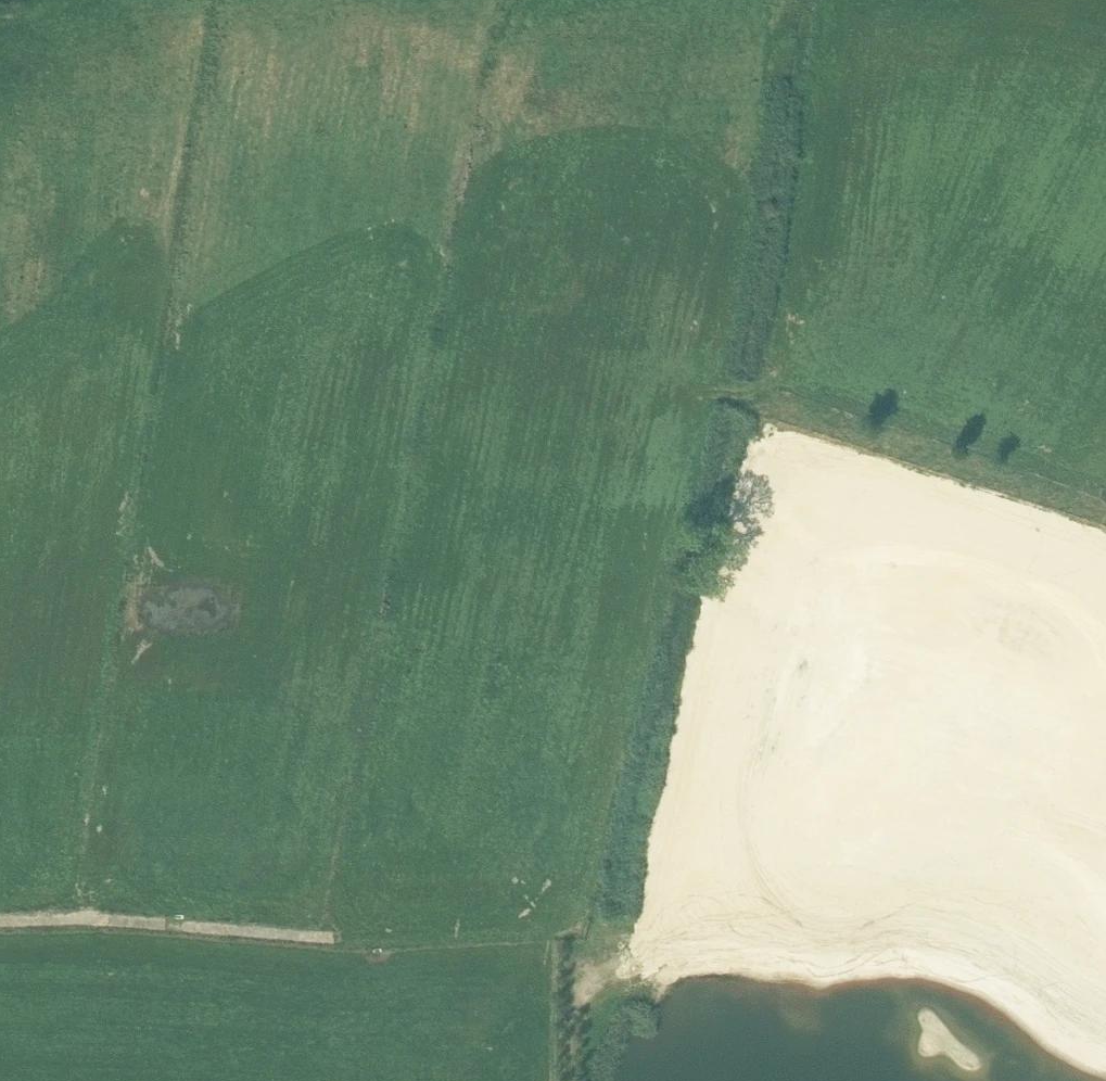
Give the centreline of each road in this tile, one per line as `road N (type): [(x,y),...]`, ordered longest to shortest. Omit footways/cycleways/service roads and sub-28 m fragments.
road 1 (track): [(314,943),(136,922),(0,923)]
road 2 (track): [(611,967),(588,987),(570,1020),(560,1080)]

